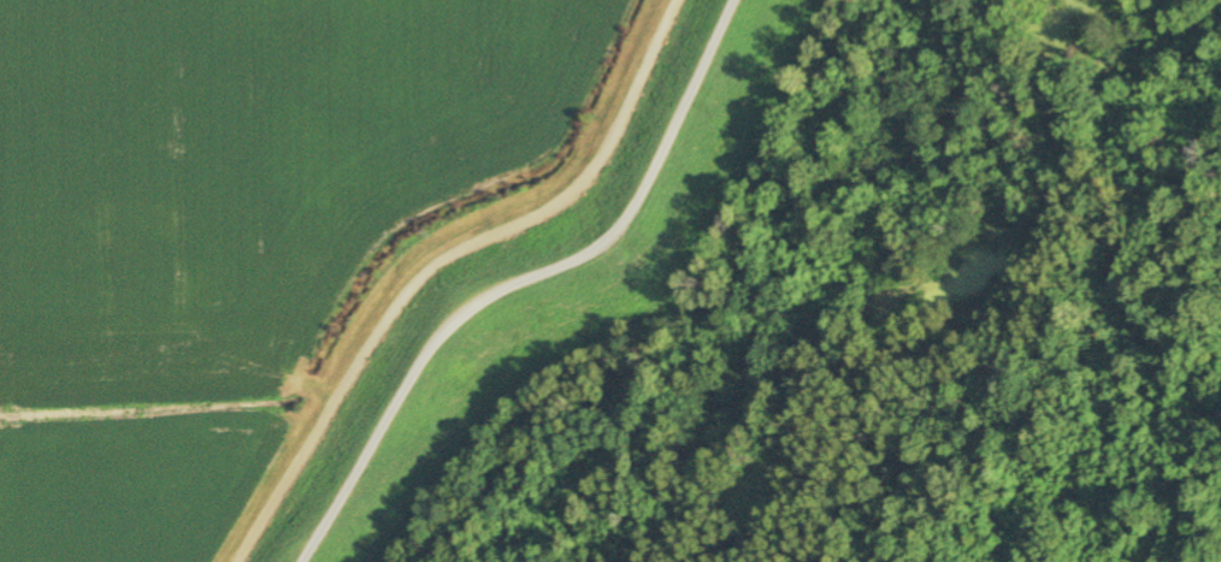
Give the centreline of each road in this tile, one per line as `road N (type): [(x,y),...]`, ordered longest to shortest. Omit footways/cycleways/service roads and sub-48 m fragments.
road 1 (residential): [(235,561),(399,289),(576,195),(679,0)]
road 2 (track): [(308,561),(450,332),(490,297),(586,258),(625,231),(744,0)]

